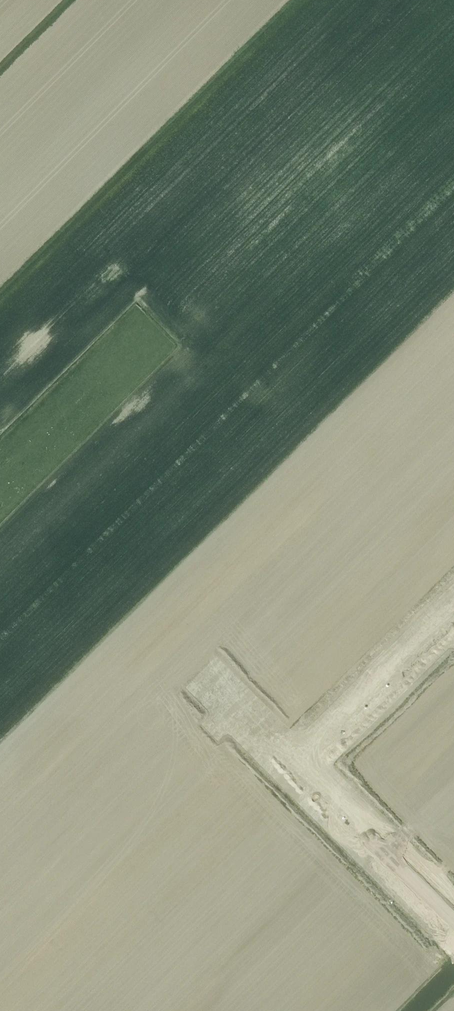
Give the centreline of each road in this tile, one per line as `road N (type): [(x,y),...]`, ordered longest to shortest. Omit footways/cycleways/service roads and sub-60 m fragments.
road 1 (unclassified): [(296,767),(34,508)]
road 2 (unclassified): [(453,924),(296,767)]
road 3 (unclassified): [(296,767),(453,611)]

